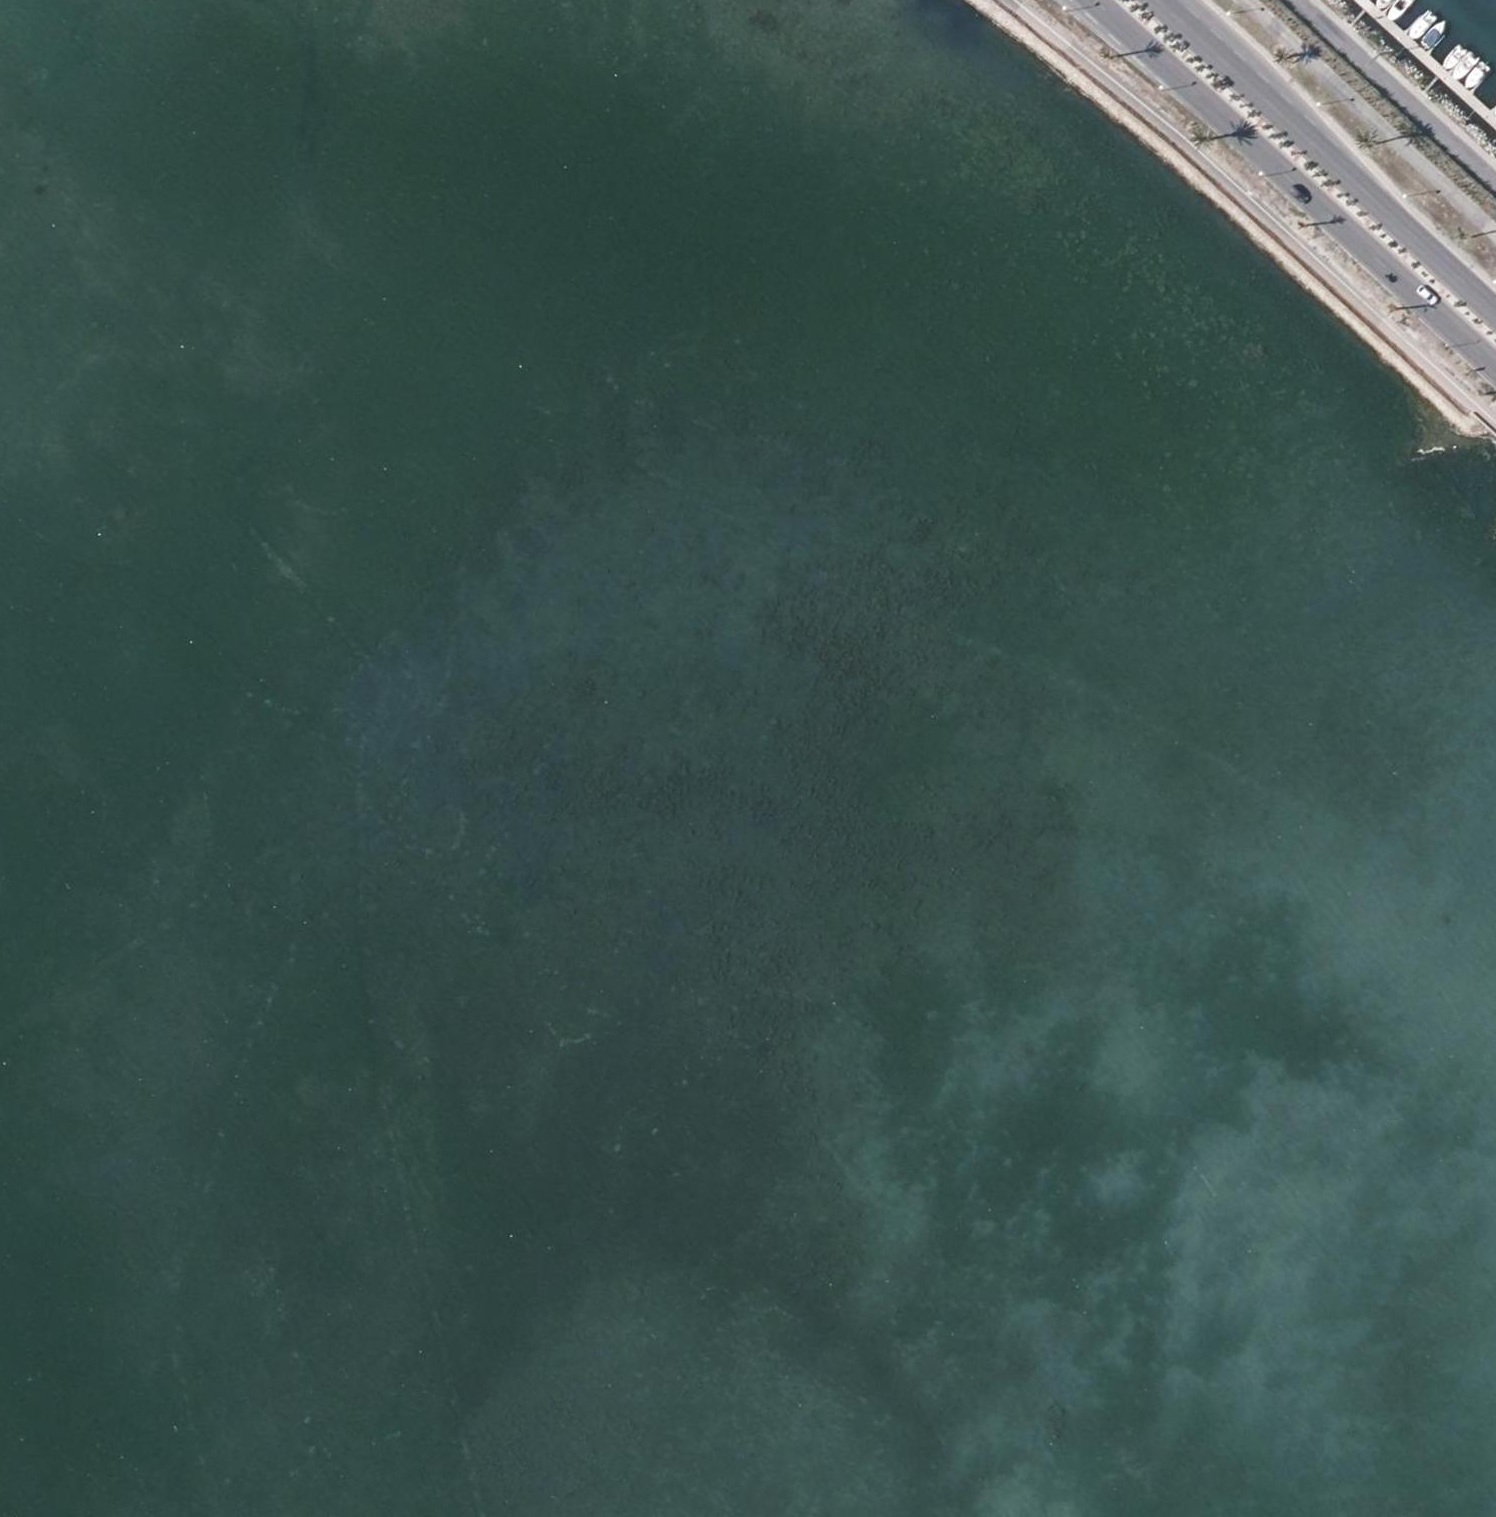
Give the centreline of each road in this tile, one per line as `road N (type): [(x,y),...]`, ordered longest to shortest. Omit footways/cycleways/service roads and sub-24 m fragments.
road 1 (primary): [(1093,0),(1495,365)]
road 2 (primary): [(1495,313),(1154,0)]

